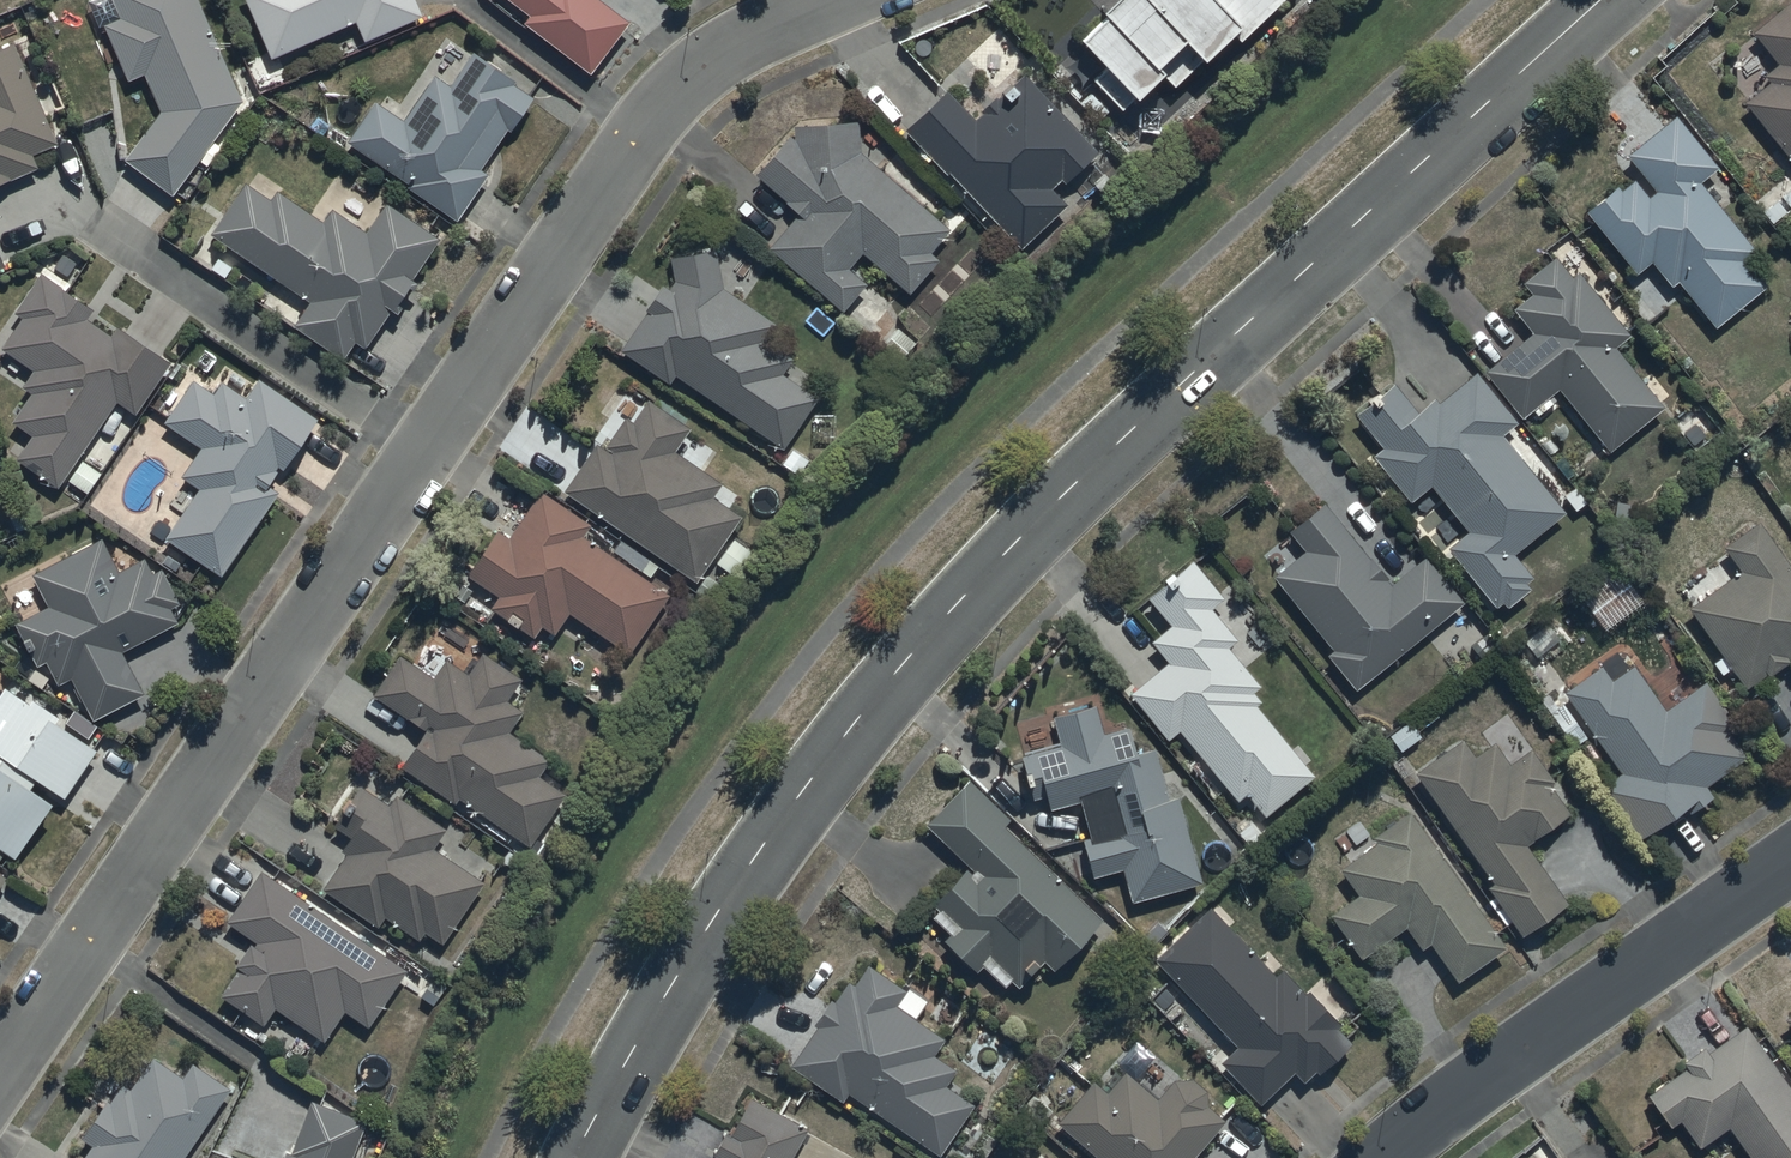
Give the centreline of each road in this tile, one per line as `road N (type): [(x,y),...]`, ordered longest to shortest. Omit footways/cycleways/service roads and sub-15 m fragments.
road 1 (tertiary): [(1605,0),(1117,444),(895,672),(765,844),(664,996),(573,1157)]
road 2 (residential): [(0,1069),(681,79),(833,0)]
road 3 (residential): [(1790,860),(1515,1058),(1397,1157)]

